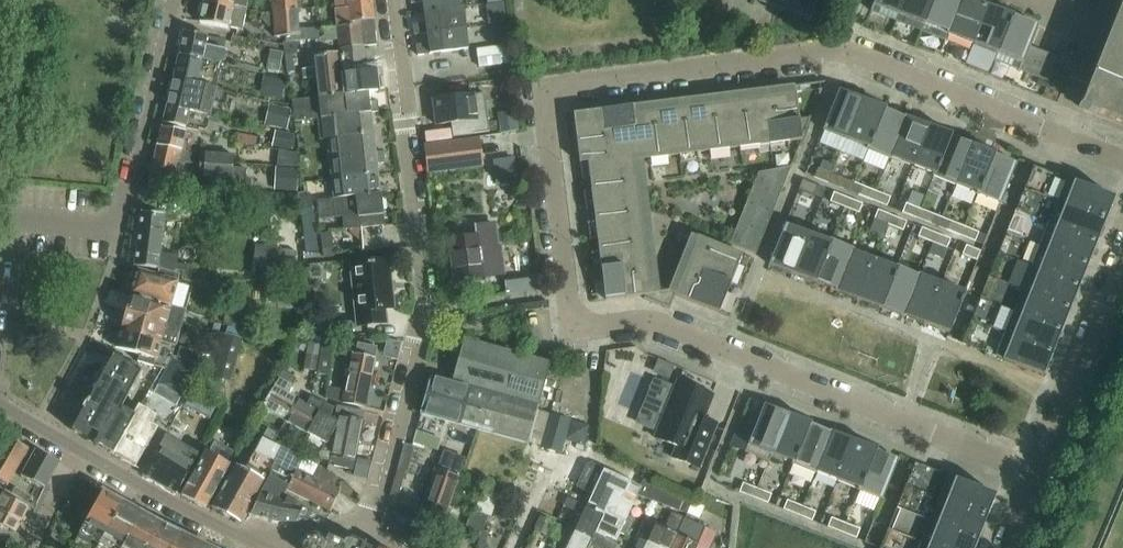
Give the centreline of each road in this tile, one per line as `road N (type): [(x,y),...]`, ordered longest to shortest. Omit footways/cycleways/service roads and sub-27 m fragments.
road 1 (unclassified): [(1122,165),(847,51),(548,91),(568,298),(580,327),(643,322),(1032,472)]
road 2 (residential): [(371,531),(424,319),(388,0)]
road 3 (residential): [(0,408),(255,545)]
road 4 (unclassified): [(1032,472),(1122,253)]
road 5 (residential): [(175,0),(122,226)]
road 6 (residential): [(0,201),(29,0)]
road 7 (residential): [(0,217),(122,226)]

